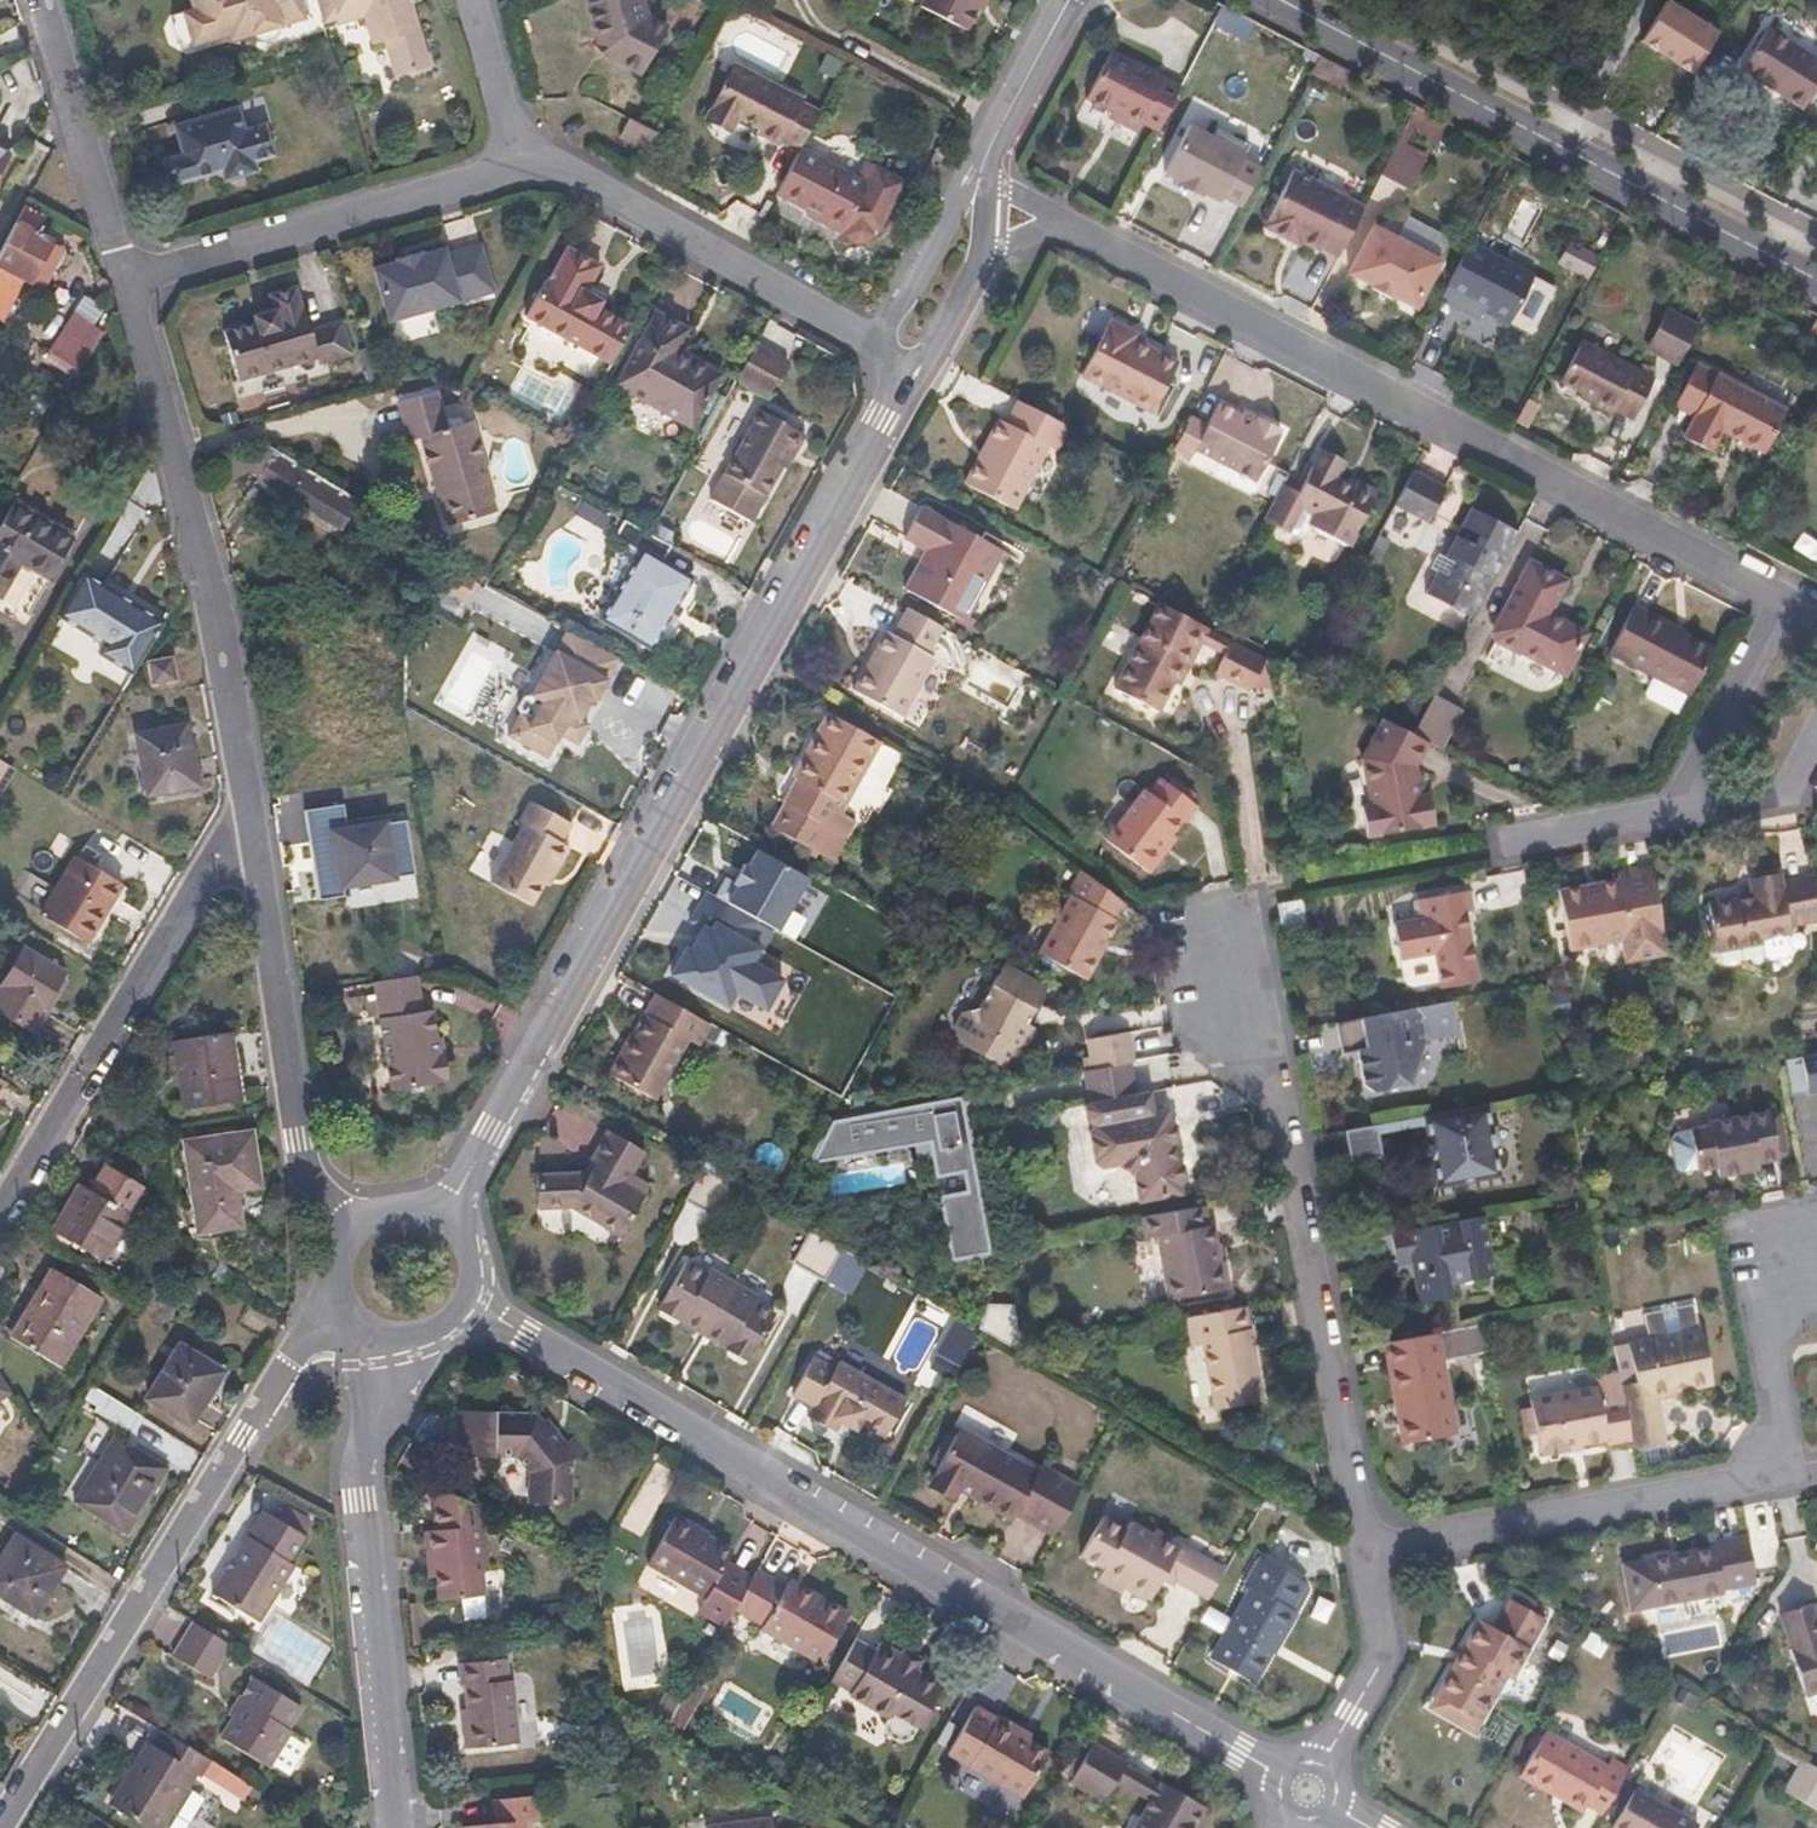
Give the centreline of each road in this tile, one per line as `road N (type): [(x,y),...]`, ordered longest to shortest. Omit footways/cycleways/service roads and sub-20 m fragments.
road 1 (residential): [(438,1205),(491,1127),(884,418),(924,366)]
road 2 (residential): [(474,1300),(1308,1791)]
road 3 (residential): [(1791,589),(1001,197)]
road 4 (residential): [(1369,1549),(1250,899)]
road 5 (residential): [(0,1825),(242,1435),(290,1362),(340,1312)]
road 6 (tertiary): [(1816,278),(1287,0)]
road 7 (residential): [(123,279),(221,650),(247,813)]
road 8 (residential): [(383,1344),(362,1424),(364,1495),(397,1827)]
road 9 (residential): [(247,813),(0,1220)]
road 10 (residential): [(247,813),(303,1169),(354,1215)]
road 11 (residential): [(1369,1549),(1785,1472)]
road 12 (residential): [(881,346),(566,171),(516,164)]
road 13 (residential): [(516,164),(123,279)]
road 14 (residential): [(39,0),(123,279)]
road 15 (residential): [(1308,1791),(1386,1652),(1369,1549)]
road 16 (residential): [(1791,589),(1678,820)]
road 17 (residential): [(1785,1472),(1766,1353),(1803,1236)]
road 18 (residential): [(968,177),(1065,0)]
road 19 (residential): [(1484,853),(1678,820)]
road 20 (residential): [(968,177),(881,346)]
road 21 (residential): [(924,366),(999,227),(1001,197)]
road 22 (residential): [(516,164),(470,0)]
road 23 (residential): [(1678,820),(1789,802),(1816,753)]

